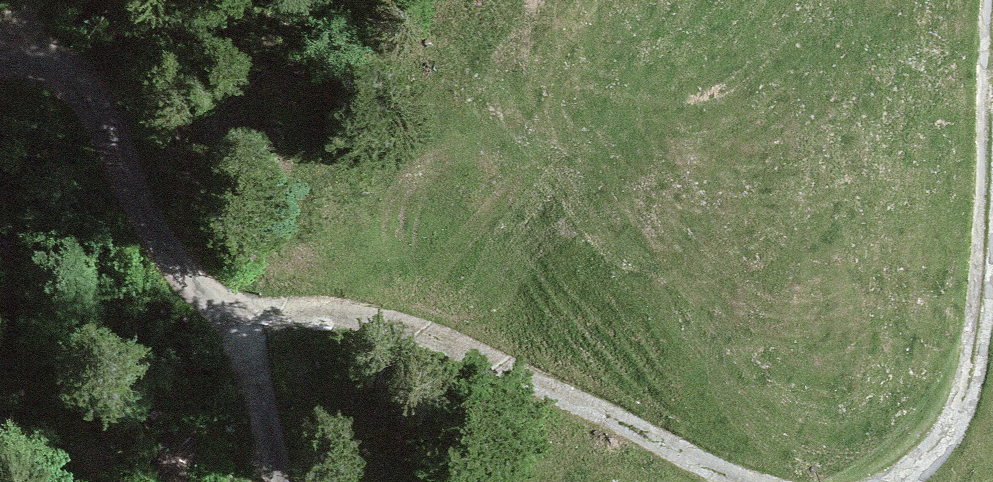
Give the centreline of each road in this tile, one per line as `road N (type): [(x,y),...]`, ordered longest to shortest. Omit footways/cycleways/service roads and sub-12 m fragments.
road 1 (track): [(235,319),(282,308),(379,320),(740,481)]
road 2 (track): [(889,481),(937,443),(972,374),(992,21)]
road 3 (track): [(0,65),(48,61),(71,72),(169,258),(199,295),(235,319)]
road 4 (track): [(235,319),(253,357),(282,481)]

